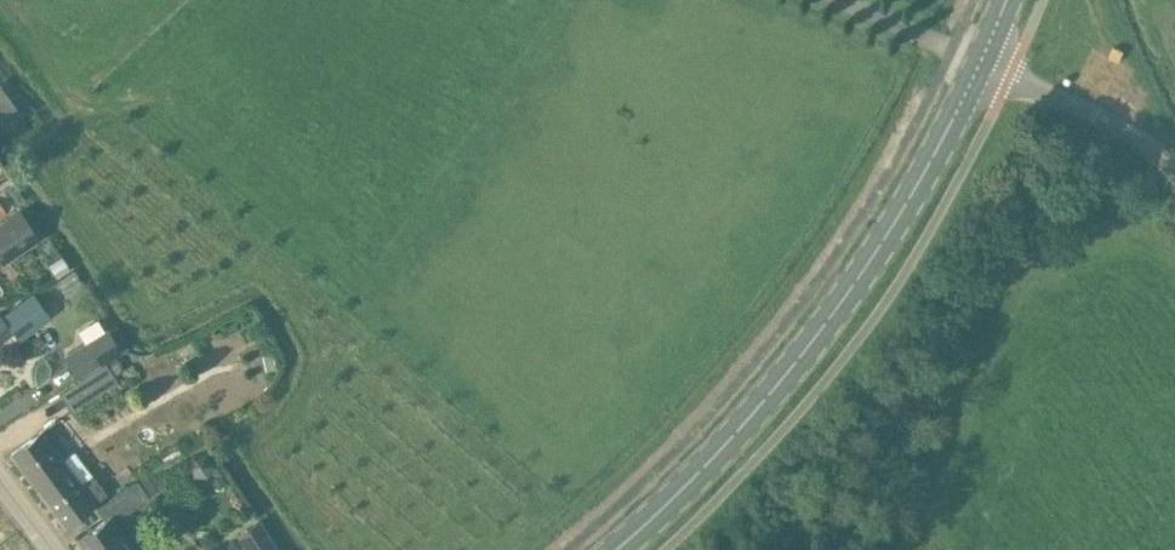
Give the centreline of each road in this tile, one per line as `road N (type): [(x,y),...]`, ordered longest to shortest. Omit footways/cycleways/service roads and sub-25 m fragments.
road 1 (primary): [(623,549),(729,438),(915,190),(980,60)]
road 2 (unclassified): [(1174,156),(1120,119),(980,60)]

